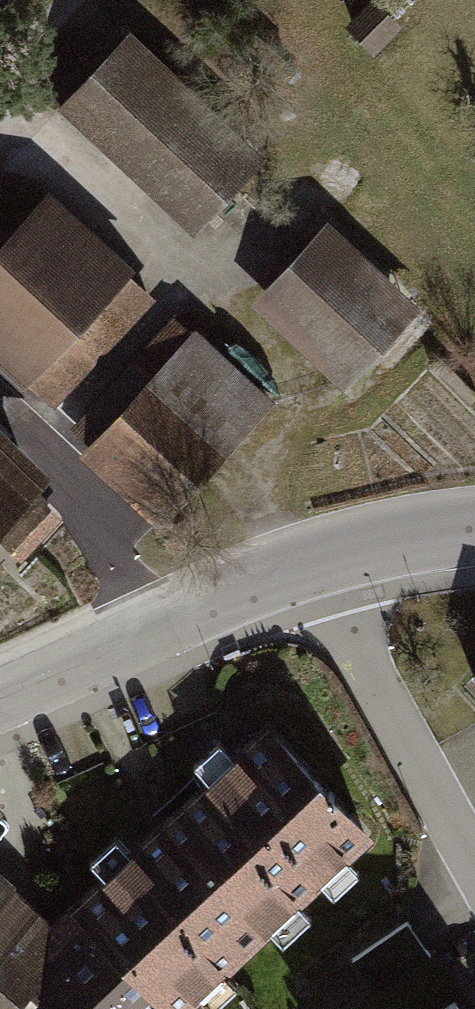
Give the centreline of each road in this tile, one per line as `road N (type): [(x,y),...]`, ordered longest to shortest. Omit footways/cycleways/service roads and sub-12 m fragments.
road 1 (residential): [(0,696),(320,560)]
road 2 (residential): [(474,864),(361,663),(320,560)]
road 3 (residential): [(320,560),(474,532)]

